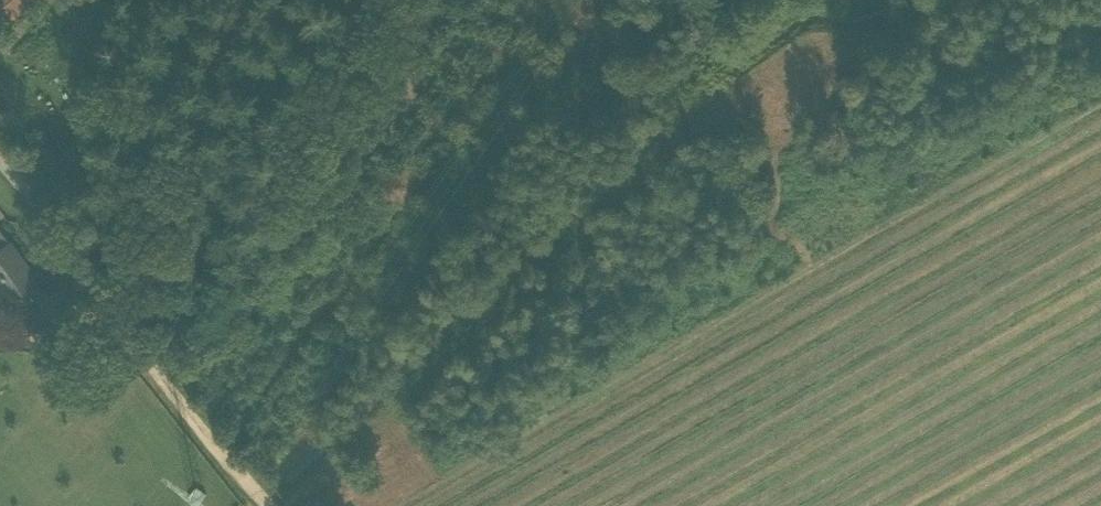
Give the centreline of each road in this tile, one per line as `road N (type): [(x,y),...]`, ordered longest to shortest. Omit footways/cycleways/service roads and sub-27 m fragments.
road 1 (unclassified): [(146,357),(52,221),(0,162)]
road 2 (track): [(274,505),(146,357)]

